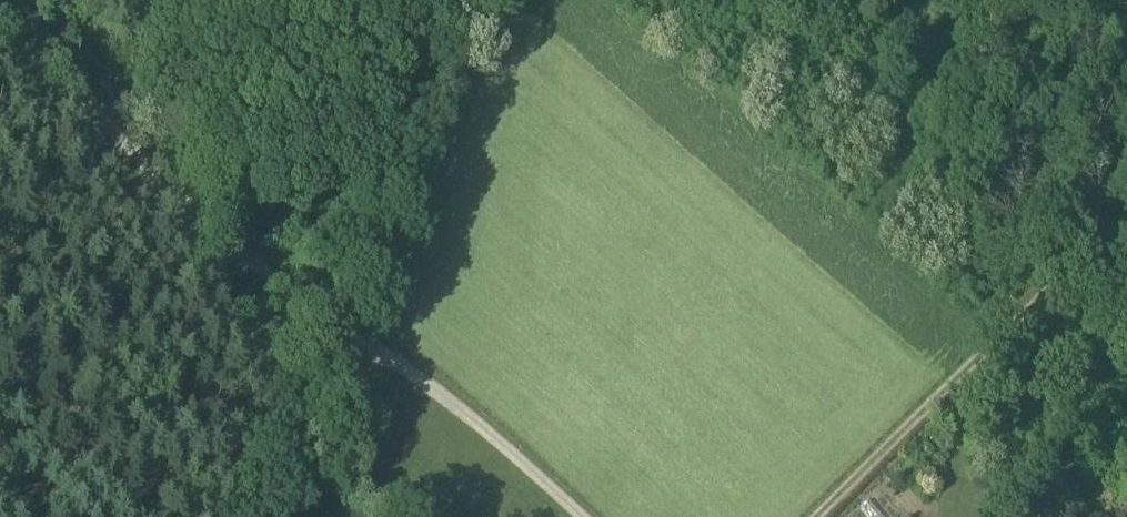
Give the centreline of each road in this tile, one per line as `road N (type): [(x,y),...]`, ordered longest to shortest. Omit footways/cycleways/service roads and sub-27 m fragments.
road 1 (track): [(360,353),(0,12)]
road 2 (track): [(1089,248),(816,516)]
road 3 (track): [(360,353),(359,329),(393,222),(486,0)]
road 4 (track): [(582,516),(412,366),(360,353)]
road 5 (track): [(989,516),(1068,447),(1126,339)]
road 6 (track): [(280,516),(360,353)]

